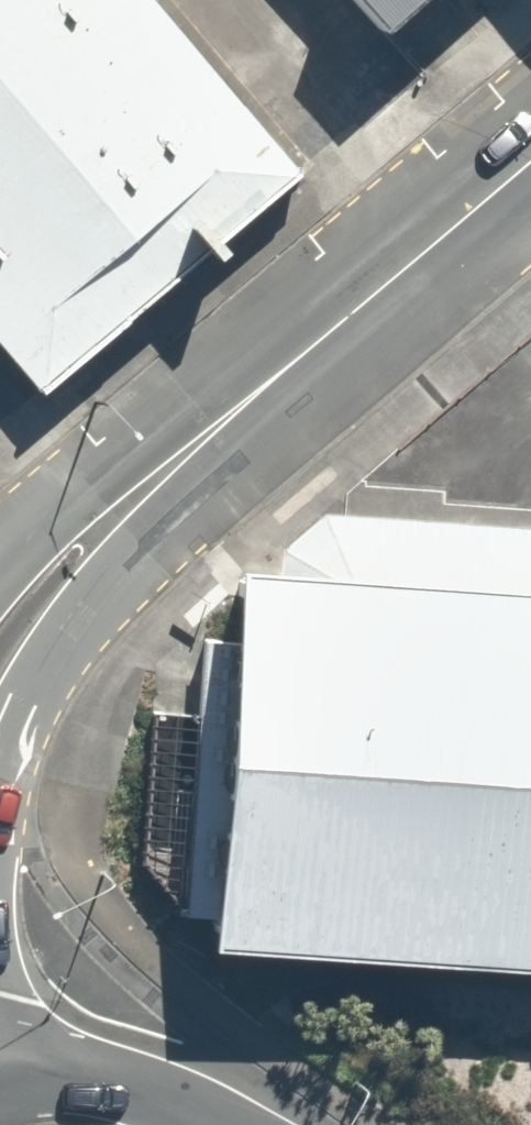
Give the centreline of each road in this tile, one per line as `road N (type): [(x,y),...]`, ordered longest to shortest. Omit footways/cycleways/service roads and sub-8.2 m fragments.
road 1 (secondary): [(237,413),(37,683),(0,785)]
road 2 (secondary): [(237,413),(530,164)]
road 3 (secondary): [(0,555),(237,413)]
road 4 (secondary): [(0,1054),(107,1083),(204,1124)]

